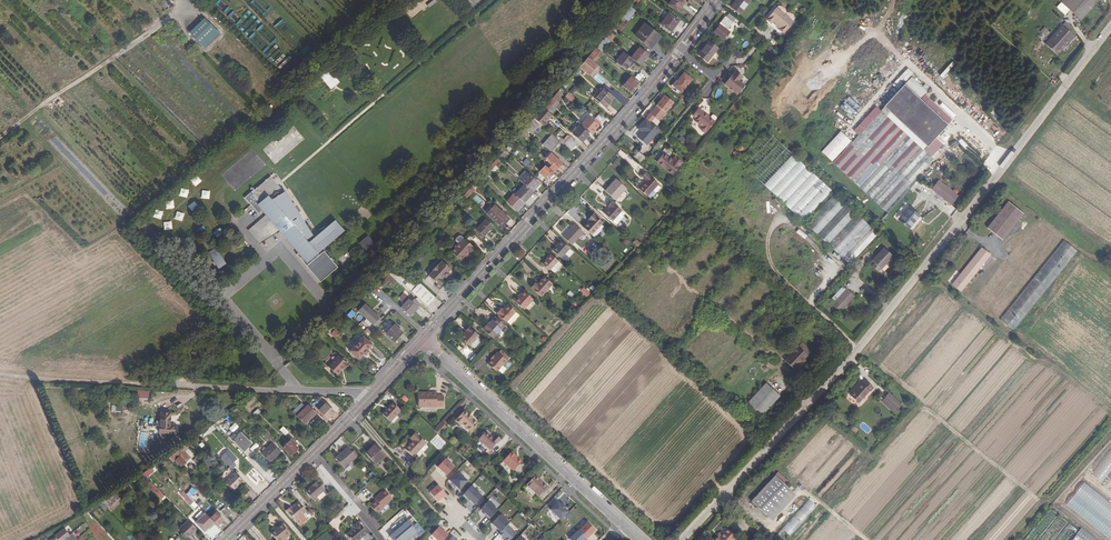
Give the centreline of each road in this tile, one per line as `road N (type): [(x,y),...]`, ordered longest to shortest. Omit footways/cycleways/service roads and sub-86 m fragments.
road 1 (residential): [(681,539),(860,348),(1110,28)]
road 2 (tertiary): [(424,339),(680,51)]
road 3 (unclassified): [(368,398),(0,376)]
road 4 (residential): [(424,339),(625,527)]
road 5 (tertiary): [(226,539),(368,398)]

